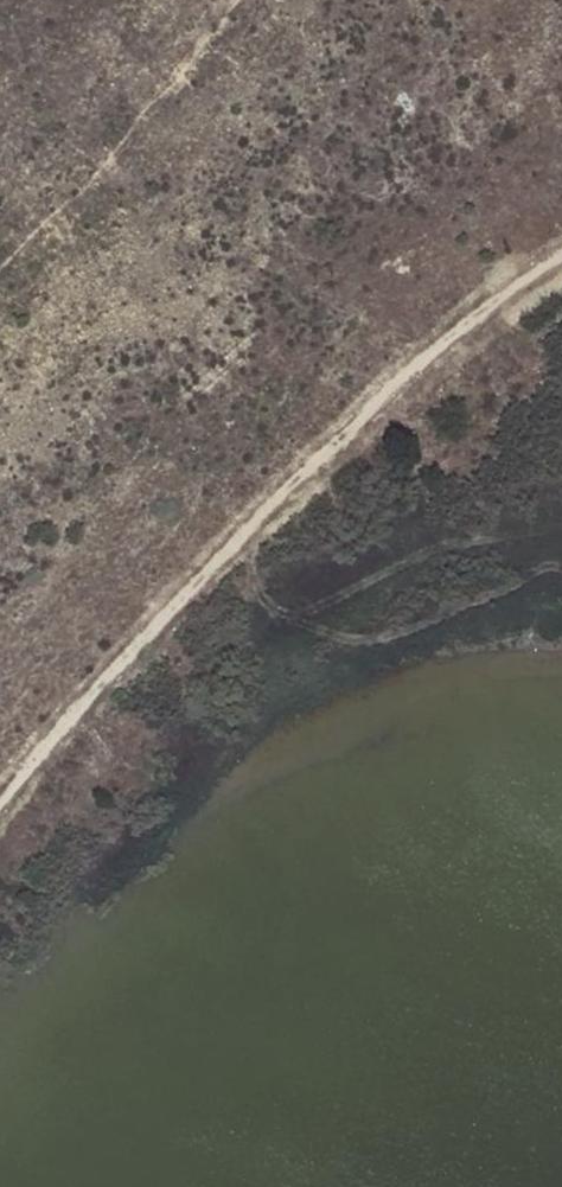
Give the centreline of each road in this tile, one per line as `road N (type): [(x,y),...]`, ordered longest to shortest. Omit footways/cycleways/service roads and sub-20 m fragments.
road 1 (track): [(0,786),(174,564),(420,328),(561,235)]

